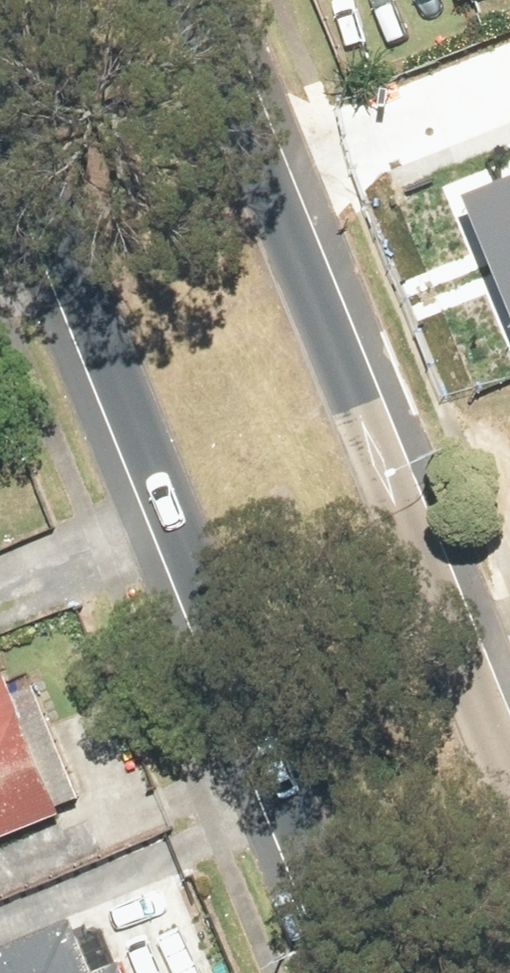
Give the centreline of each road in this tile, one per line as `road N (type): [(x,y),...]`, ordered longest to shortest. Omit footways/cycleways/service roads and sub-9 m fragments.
road 1 (primary): [(356,972),(0,110)]
road 2 (primary): [(220,0),(509,753)]

